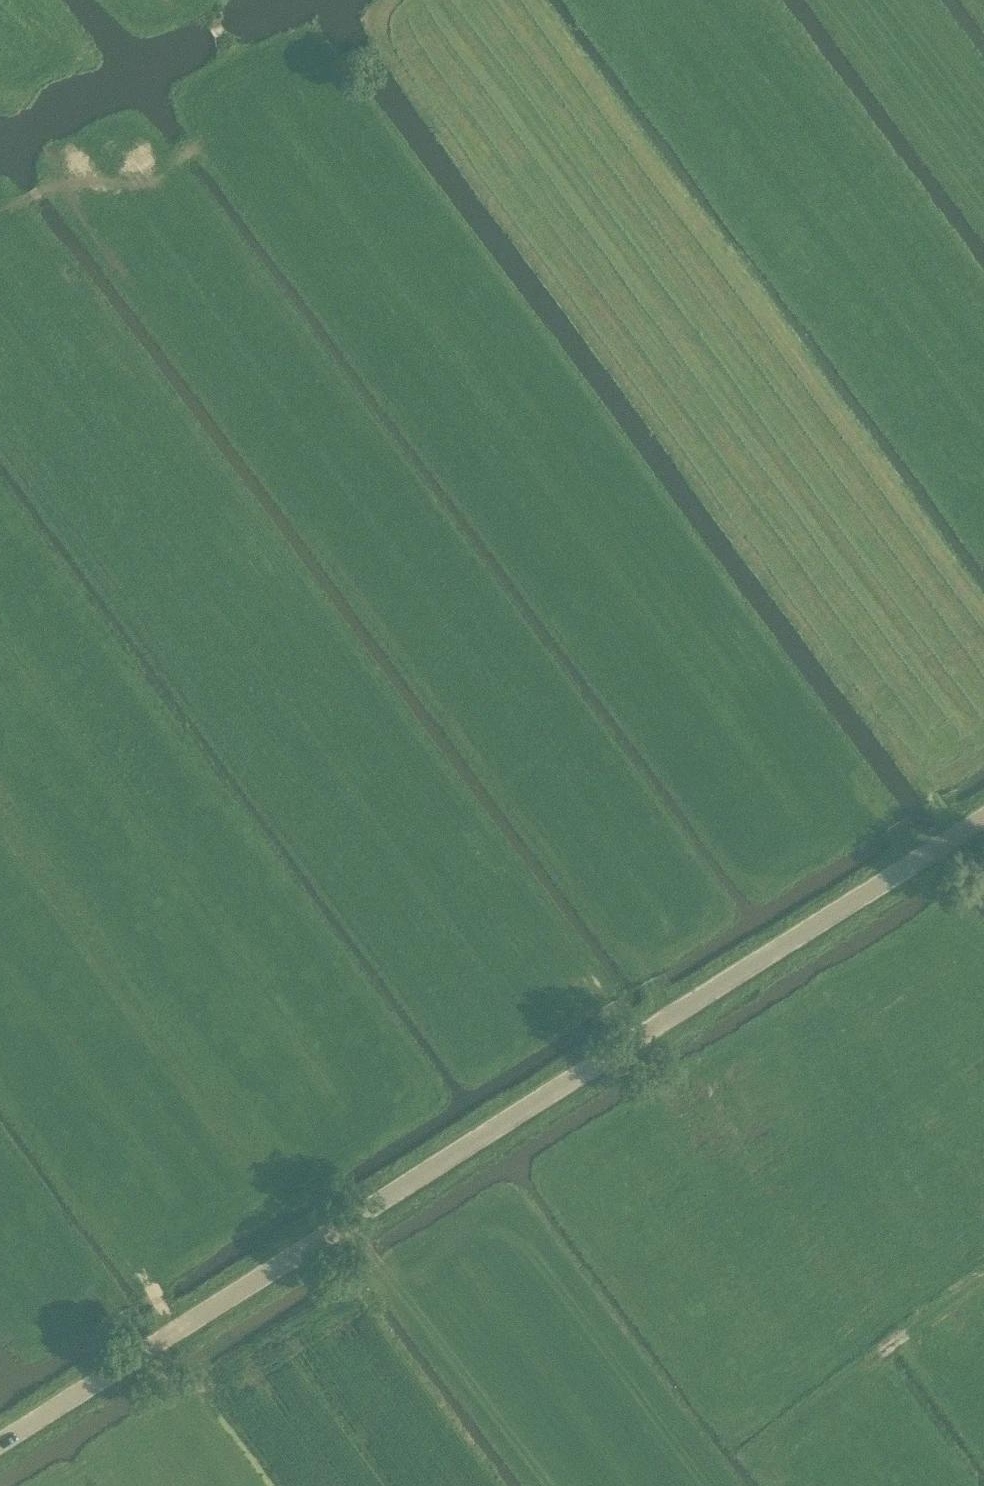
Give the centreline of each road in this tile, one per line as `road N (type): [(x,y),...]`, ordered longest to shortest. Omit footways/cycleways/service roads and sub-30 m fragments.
road 1 (unclassified): [(0,1445),(983,820)]
road 2 (track): [(437,1354),(348,1223)]
road 3 (track): [(388,1376),(304,1250)]
road 4 (track): [(233,1472),(146,1353)]

